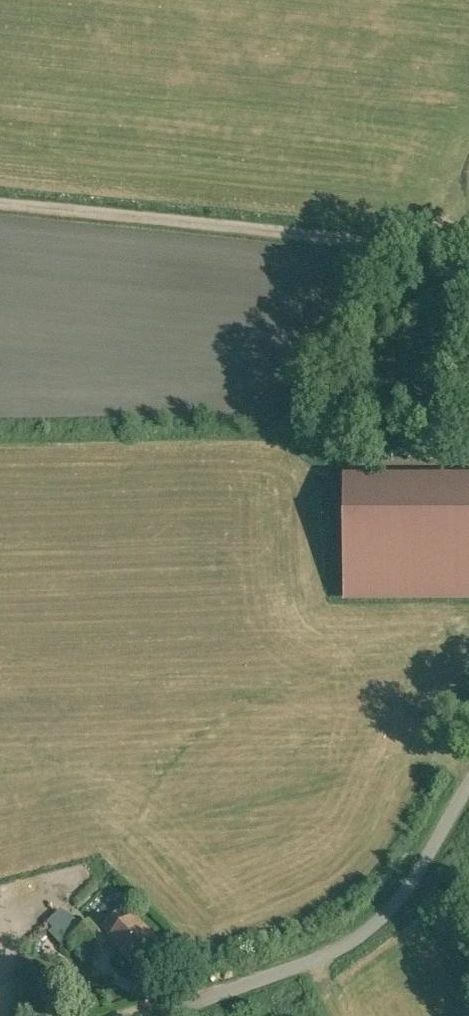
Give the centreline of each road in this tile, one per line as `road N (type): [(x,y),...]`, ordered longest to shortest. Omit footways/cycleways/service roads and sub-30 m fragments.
road 1 (track): [(0,208),(376,237),(468,253)]
road 2 (unclassified): [(468,786),(400,903),(372,931),(339,952),(164,1015)]

